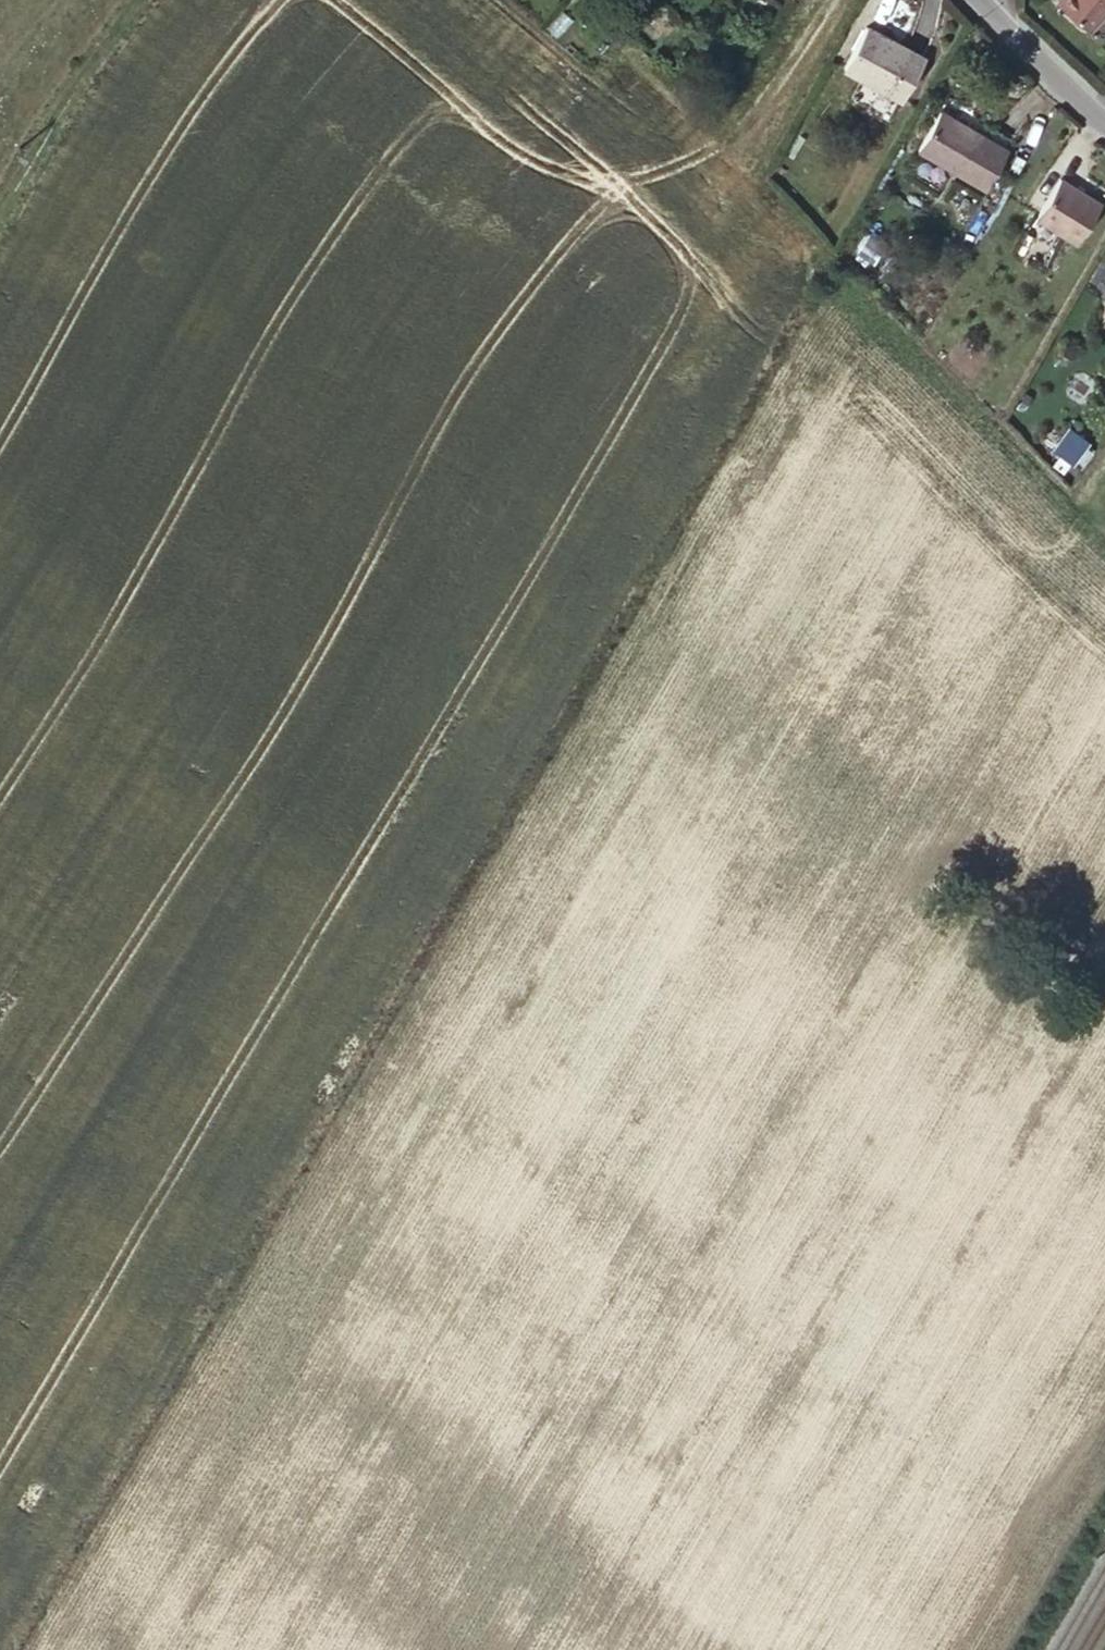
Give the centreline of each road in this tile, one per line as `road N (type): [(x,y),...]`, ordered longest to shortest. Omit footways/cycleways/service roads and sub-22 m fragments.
road 1 (track): [(0,195),(145,0)]
road 2 (residential): [(994,0),(1104,112)]

